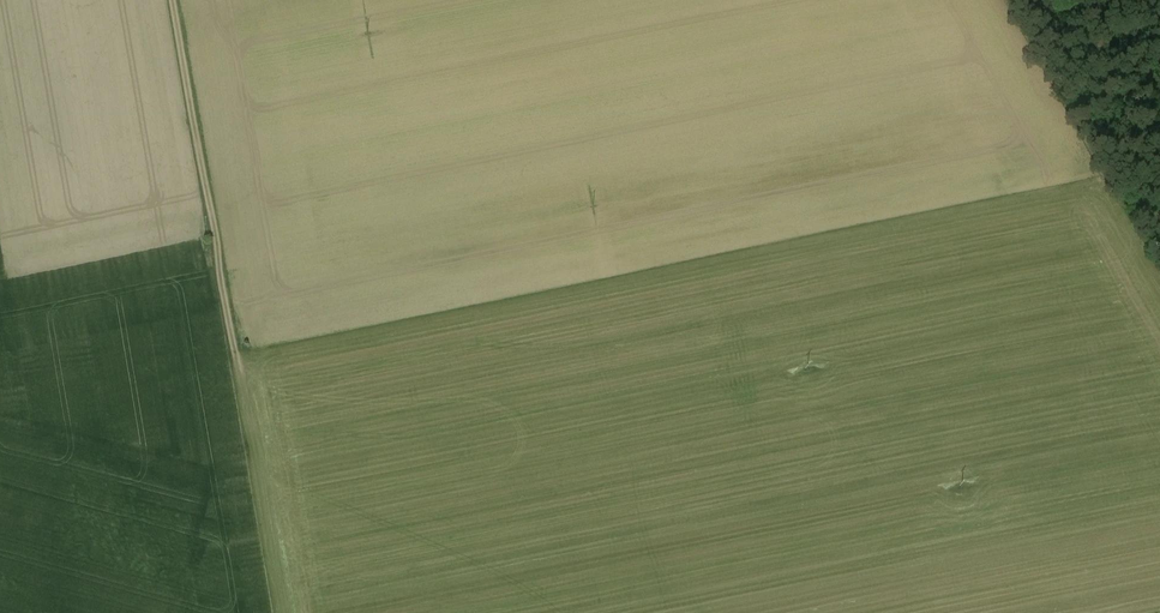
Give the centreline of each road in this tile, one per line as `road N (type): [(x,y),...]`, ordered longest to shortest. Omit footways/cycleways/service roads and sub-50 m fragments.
road 1 (track): [(174,0),(235,351)]

